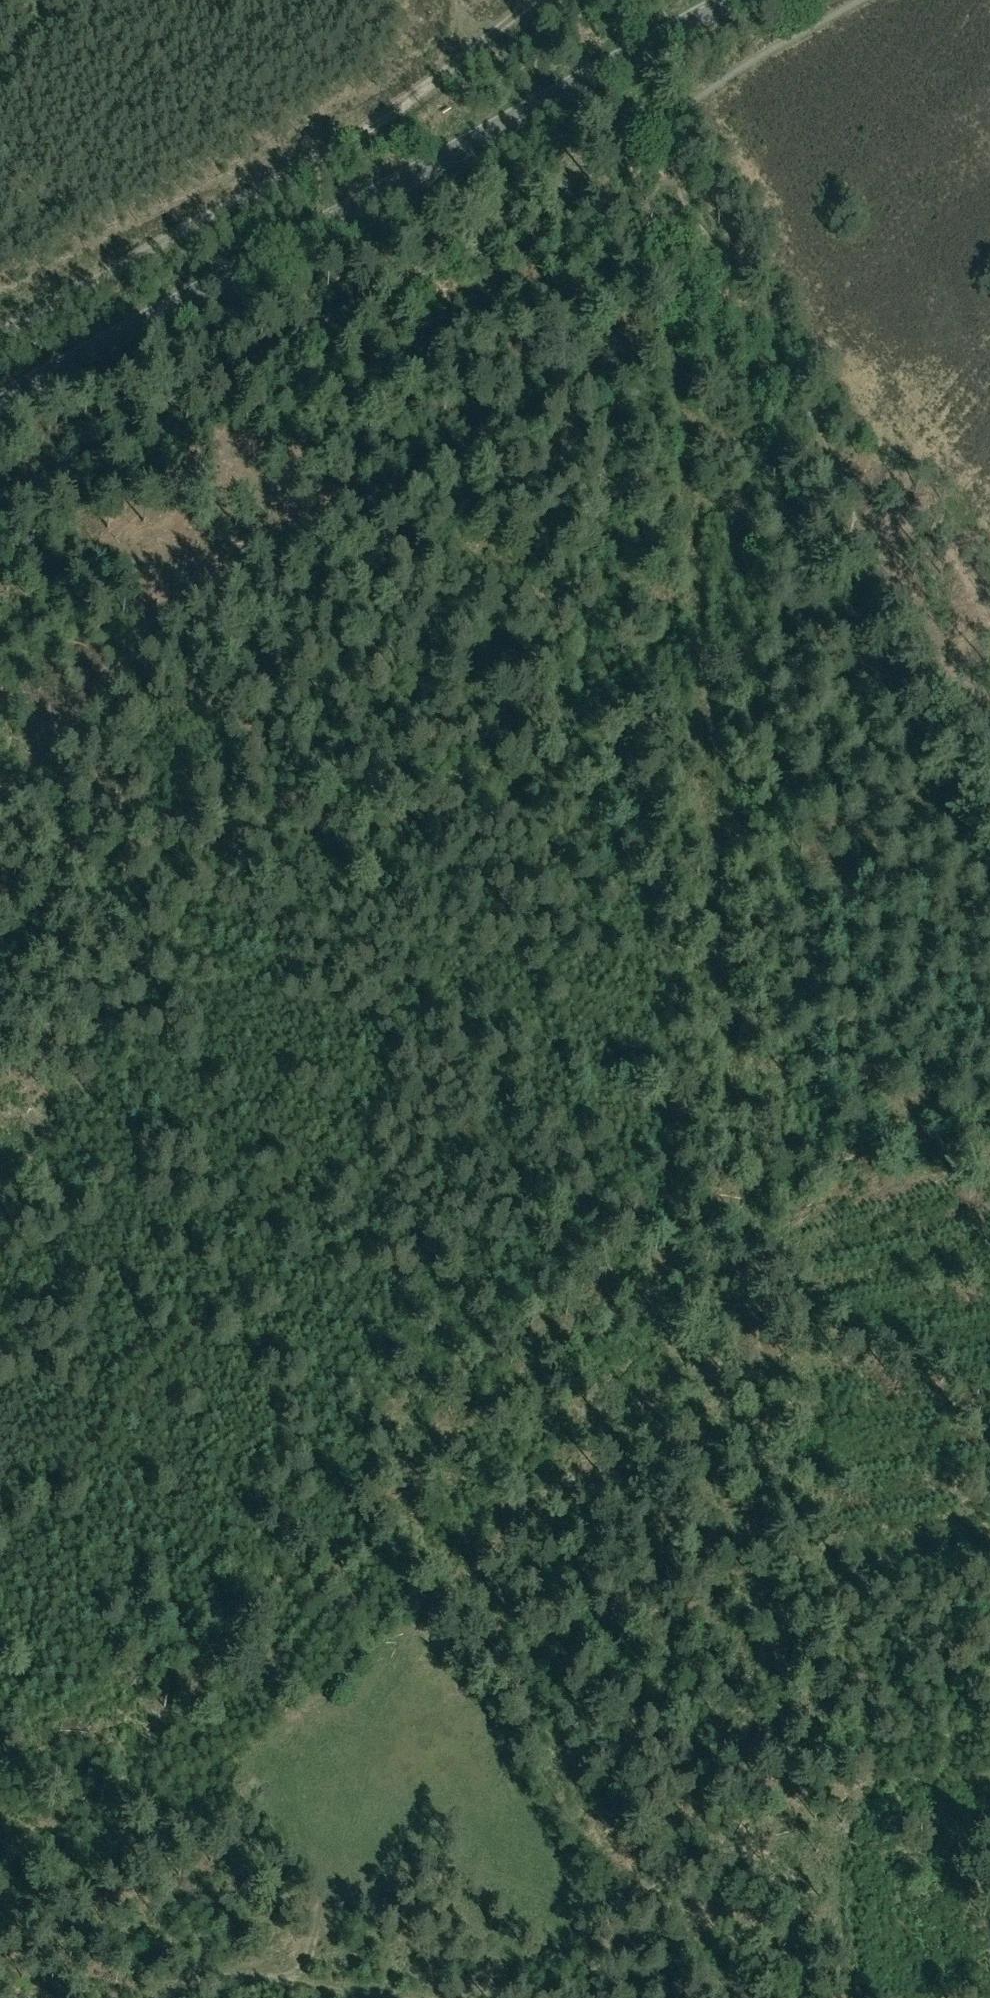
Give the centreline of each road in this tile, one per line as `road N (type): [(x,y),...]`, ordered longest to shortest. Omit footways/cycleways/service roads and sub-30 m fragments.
road 1 (tertiary): [(0,400),(727,0)]
road 2 (track): [(535,0),(387,114),(0,328)]
road 3 (track): [(453,1997),(472,1993),(693,1838),(728,1835),(753,1837),(799,1863),(808,1997)]
road 4 (track): [(165,1997),(209,1967),(352,1997)]

